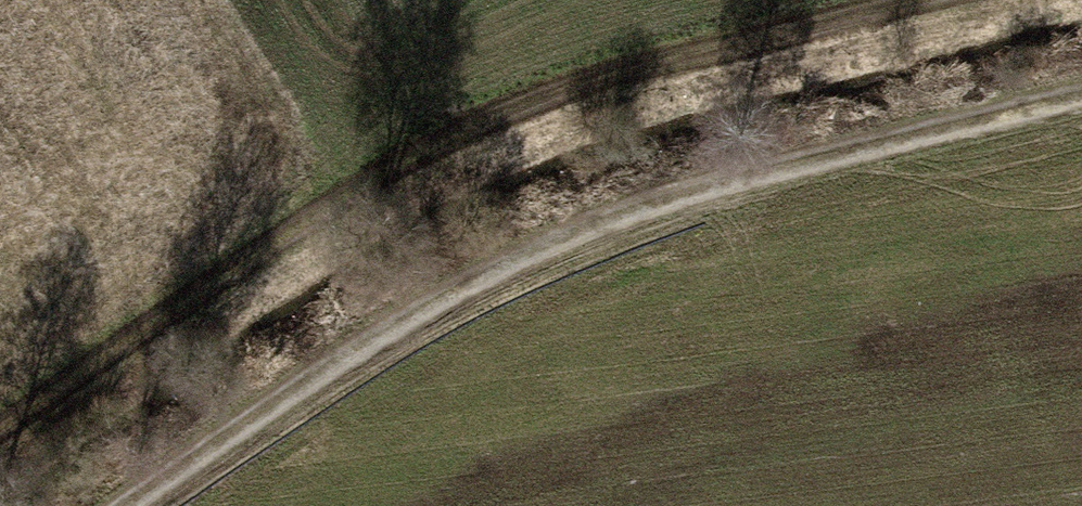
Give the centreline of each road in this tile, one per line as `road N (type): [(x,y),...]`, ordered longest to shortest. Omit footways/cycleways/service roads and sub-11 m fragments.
road 1 (track): [(965,0),(609,91),(470,138),(290,245),(0,443)]
road 2 (track): [(148,505),(446,309),(615,217),(1081,101)]

